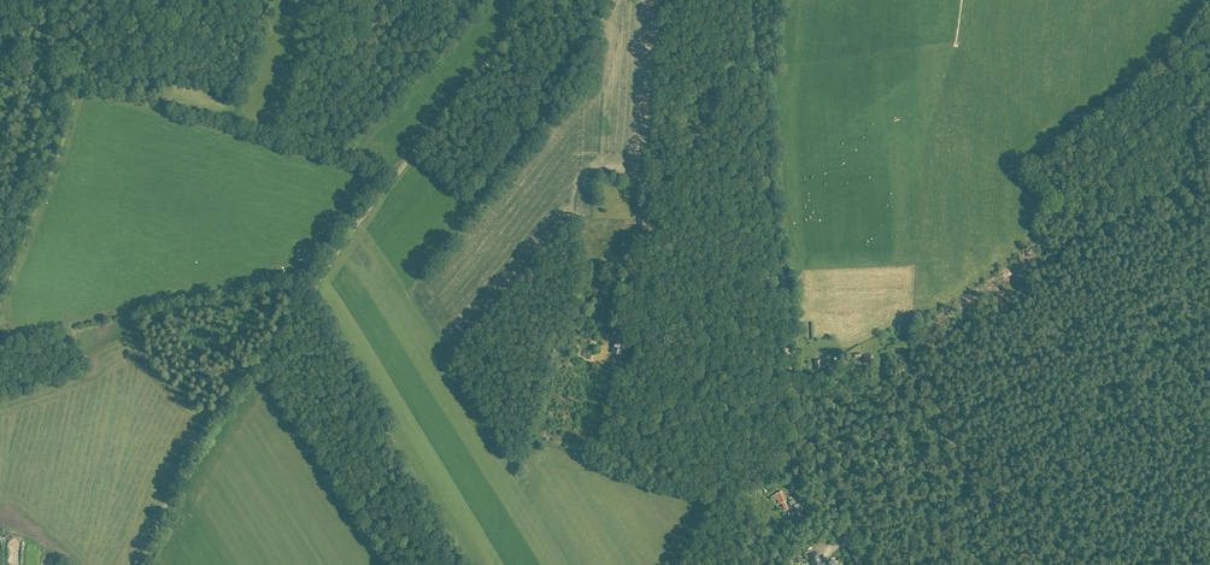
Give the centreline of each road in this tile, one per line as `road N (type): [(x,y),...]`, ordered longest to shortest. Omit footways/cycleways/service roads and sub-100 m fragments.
road 1 (unclassified): [(143,564),(163,503),(226,393),(513,33),(556,0)]
road 2 (track): [(860,564),(788,369),(755,0)]
road 3 (track): [(663,0),(653,208)]
road 4 (track): [(655,167),(662,236),(635,263),(632,296)]
road 5 (track): [(394,178),(368,160),(277,134)]

